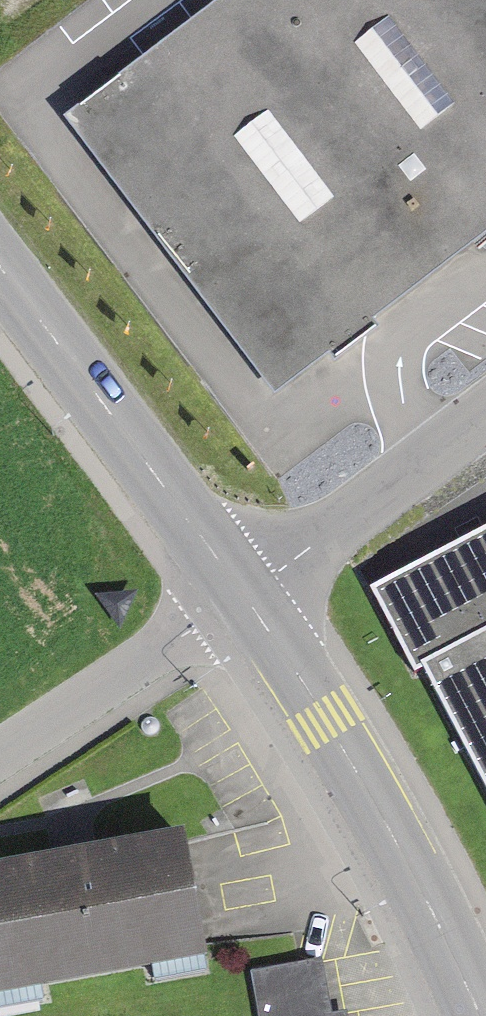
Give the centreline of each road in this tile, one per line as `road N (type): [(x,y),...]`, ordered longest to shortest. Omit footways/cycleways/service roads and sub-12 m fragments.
road 1 (secondary): [(244,596),(332,726),(480,1015)]
road 2 (secondary): [(0,266),(244,596)]
road 3 (unclassified): [(485,415),(244,596)]
road 4 (residential): [(0,758),(244,596)]

